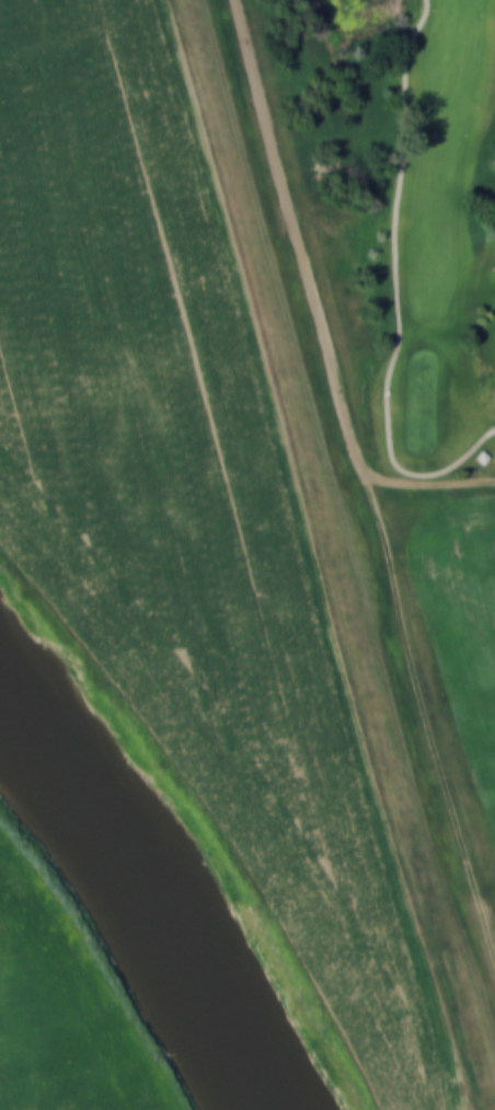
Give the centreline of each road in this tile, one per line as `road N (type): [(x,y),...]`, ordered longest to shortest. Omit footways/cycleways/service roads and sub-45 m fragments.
road 1 (track): [(476,1109),(450,1071),(400,898),(171,0)]
road 2 (track): [(494,1055),(428,854),(372,632),(362,552),(337,501),(199,0)]

